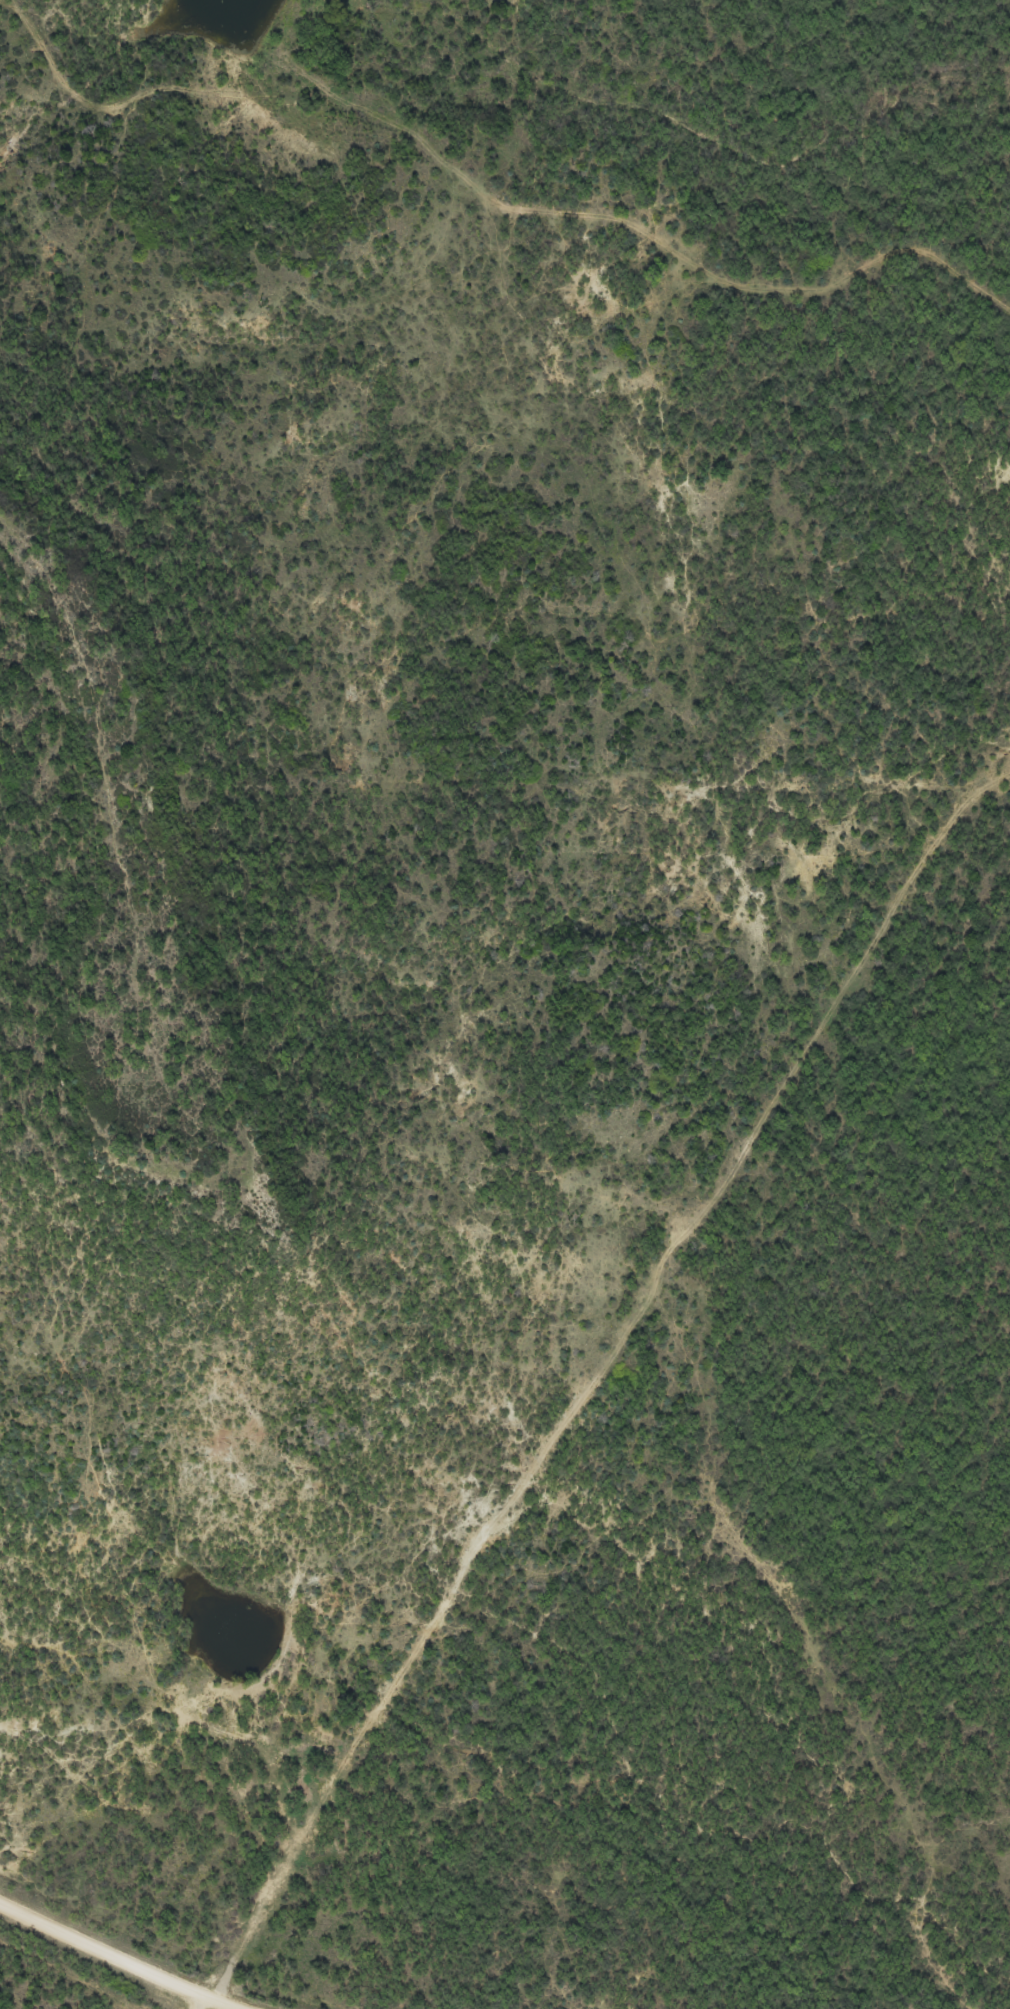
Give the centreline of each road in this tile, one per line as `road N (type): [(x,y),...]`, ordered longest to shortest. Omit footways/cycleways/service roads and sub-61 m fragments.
road 1 (residential): [(0,1905),(197,2008)]

